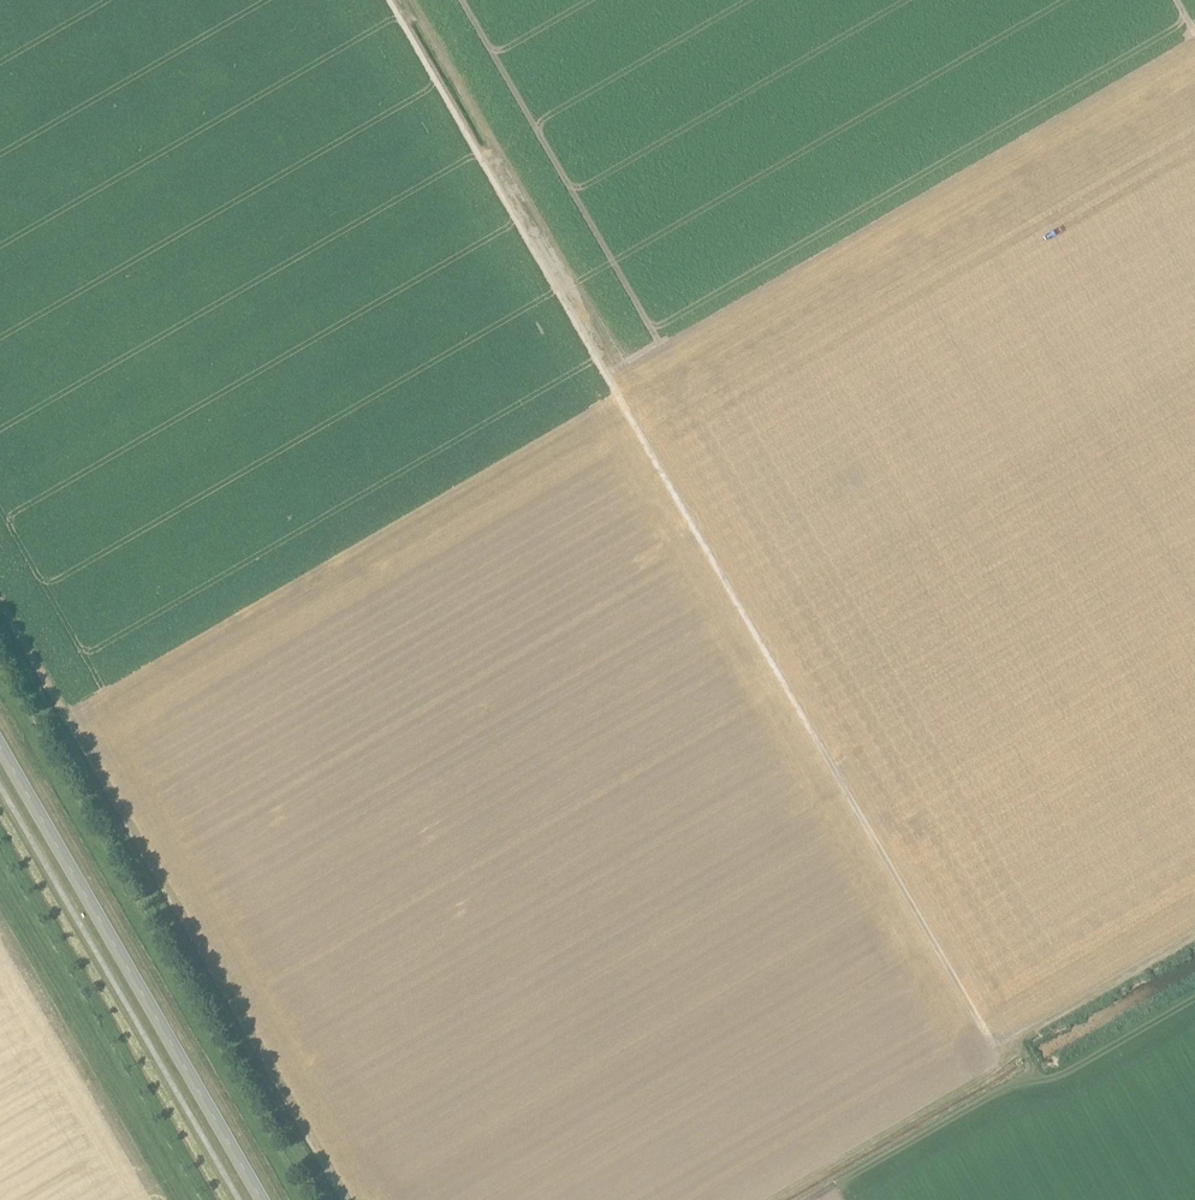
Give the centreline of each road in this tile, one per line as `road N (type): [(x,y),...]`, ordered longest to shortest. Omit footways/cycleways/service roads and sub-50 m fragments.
road 1 (tertiary): [(0,749),(260,1199)]

